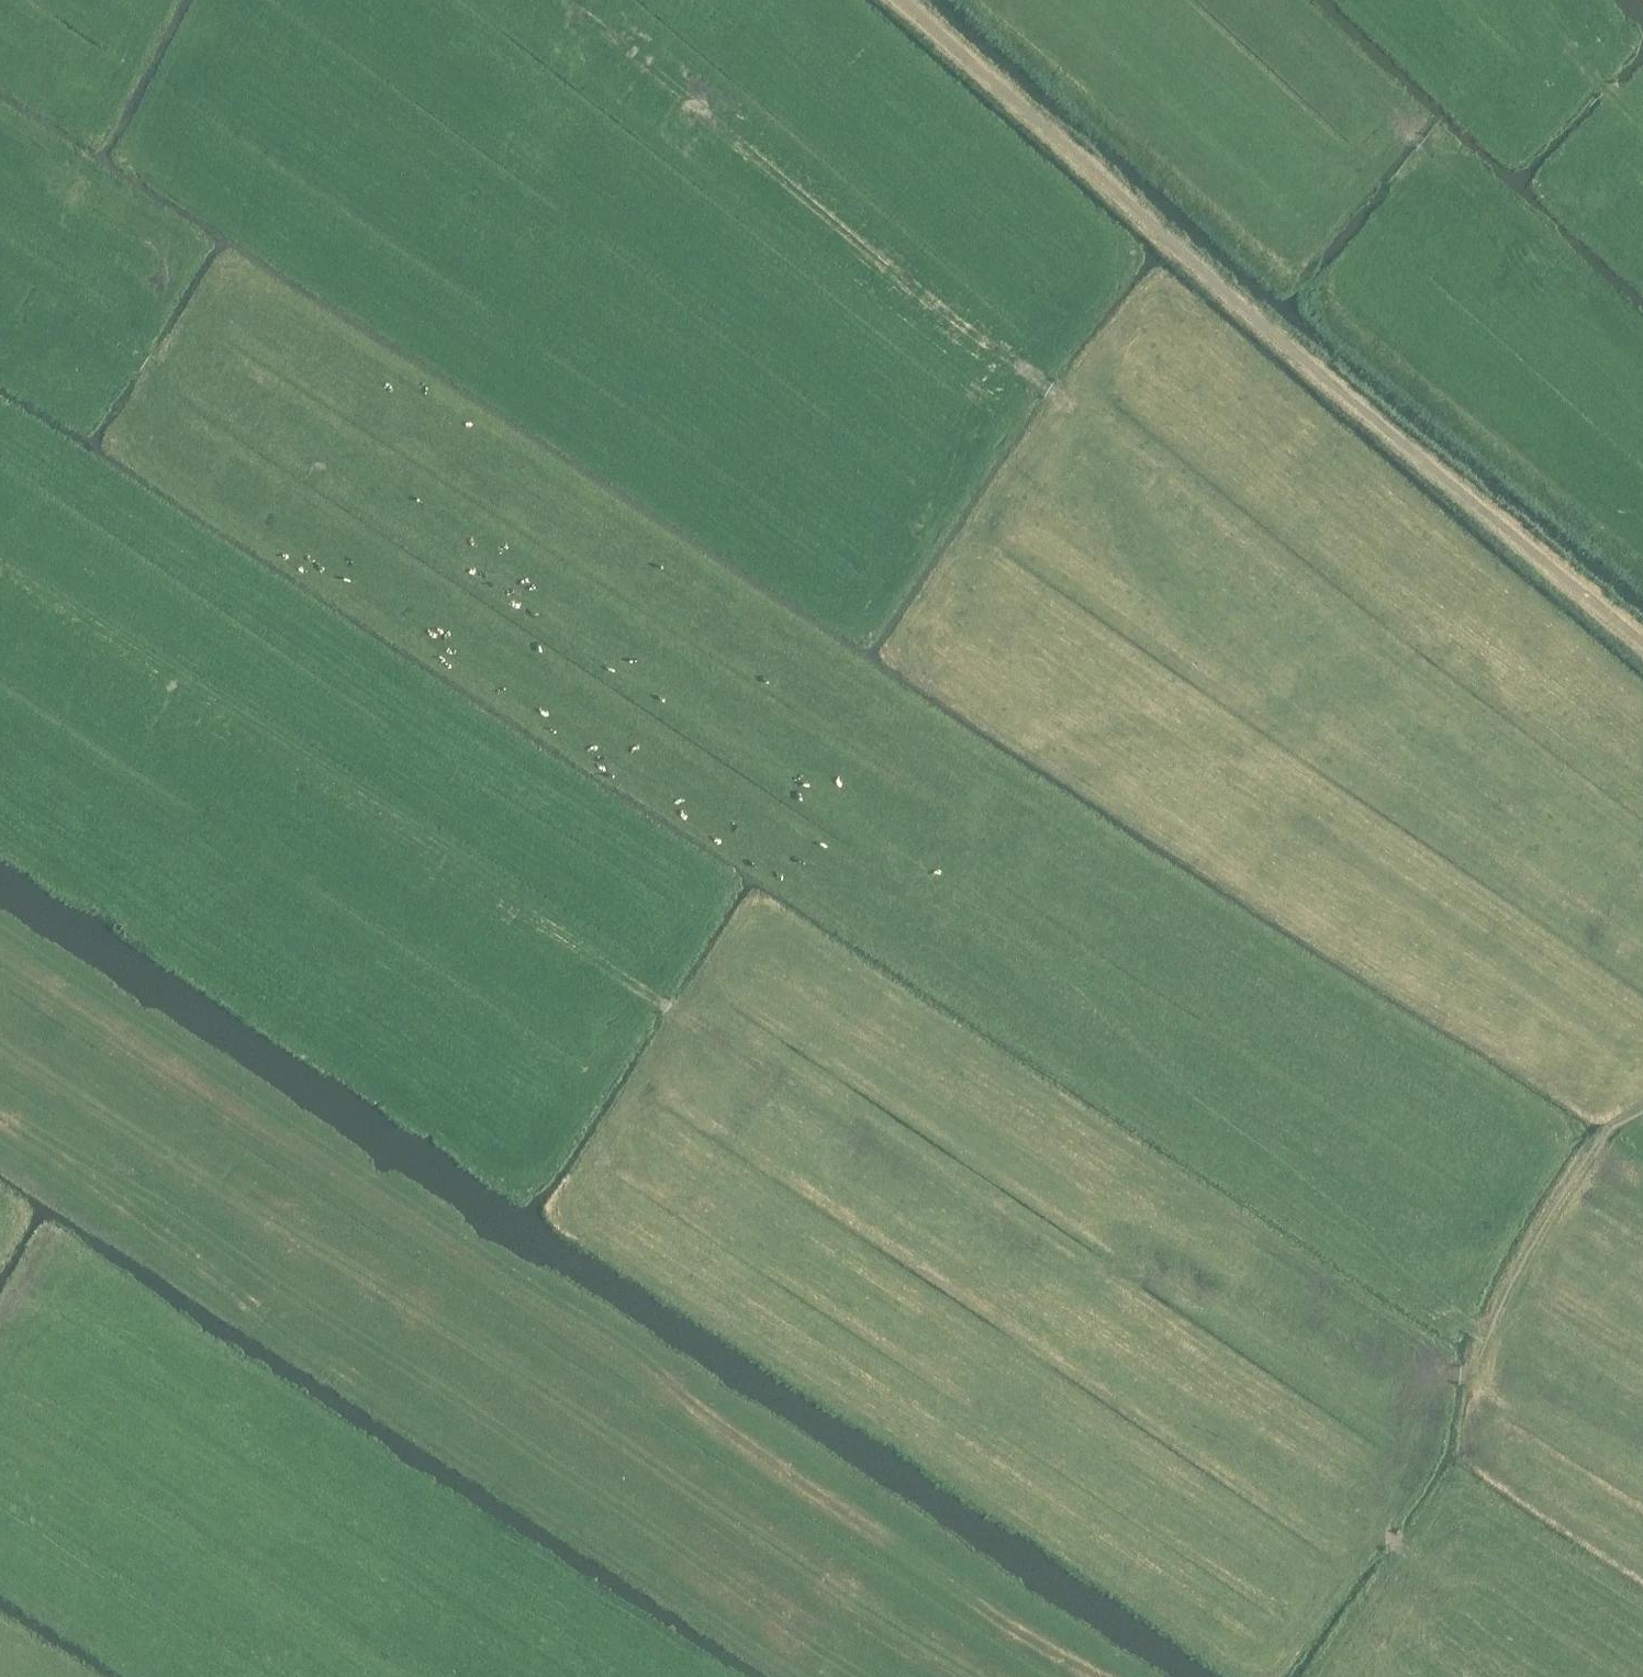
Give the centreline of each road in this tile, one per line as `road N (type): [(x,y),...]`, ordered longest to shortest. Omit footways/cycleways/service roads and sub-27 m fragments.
road 1 (track): [(1642,1110),(1611,1127),(1546,1226),(1475,1372),(1424,1367)]

